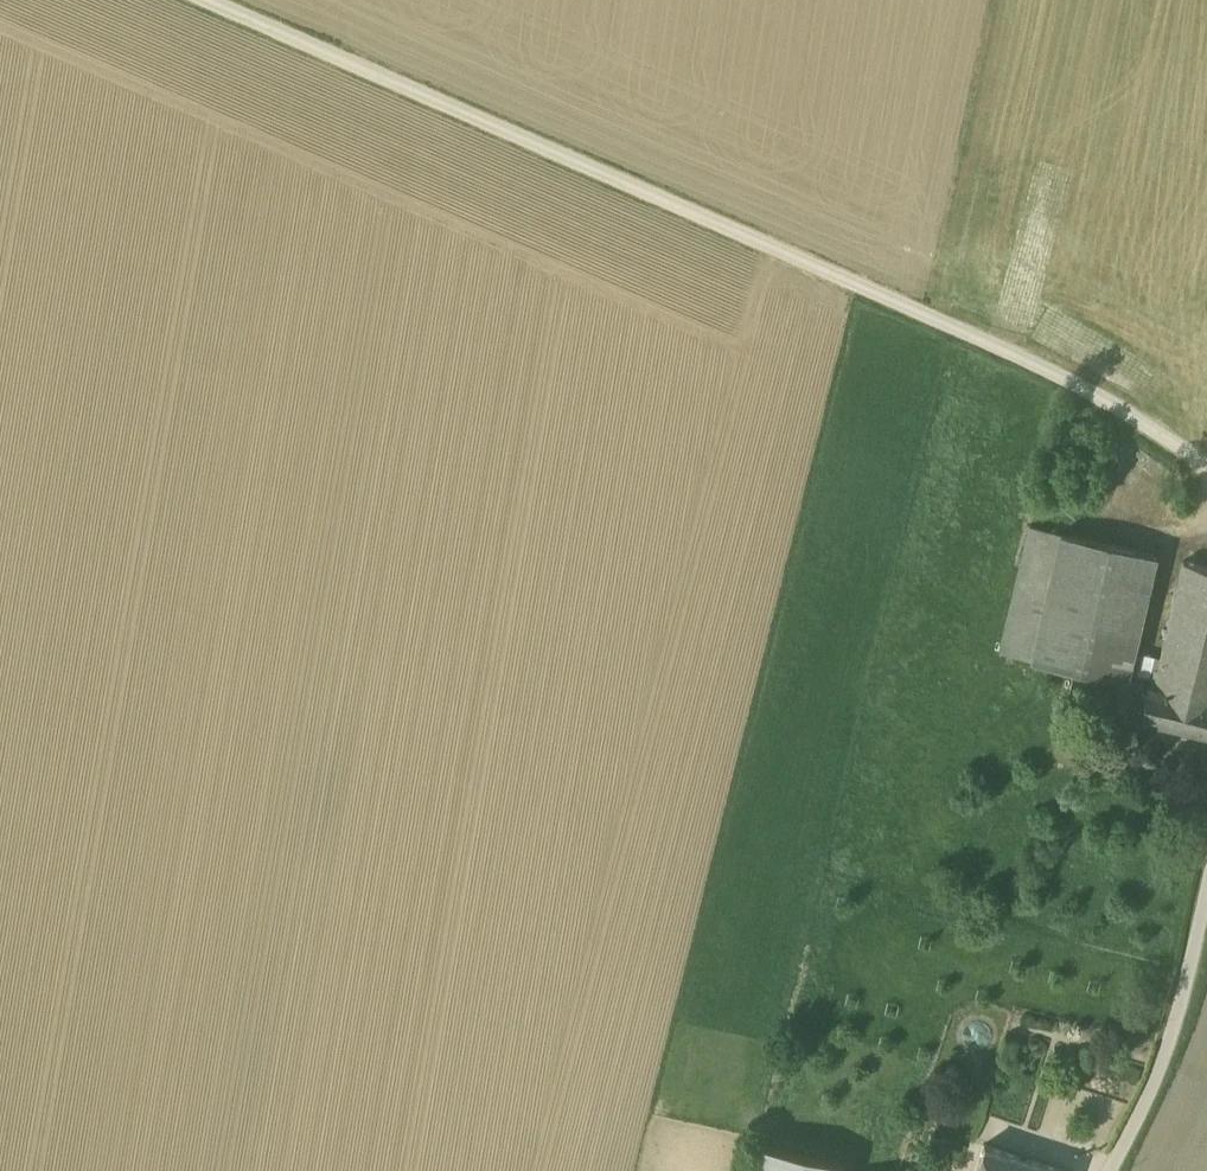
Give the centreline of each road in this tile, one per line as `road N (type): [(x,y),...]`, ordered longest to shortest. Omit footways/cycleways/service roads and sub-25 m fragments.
road 1 (unclassified): [(1206,451),(1092,382),(926,304),(231,0)]
road 2 (unclassified): [(1206,895),(1159,1070),(1111,1170)]

